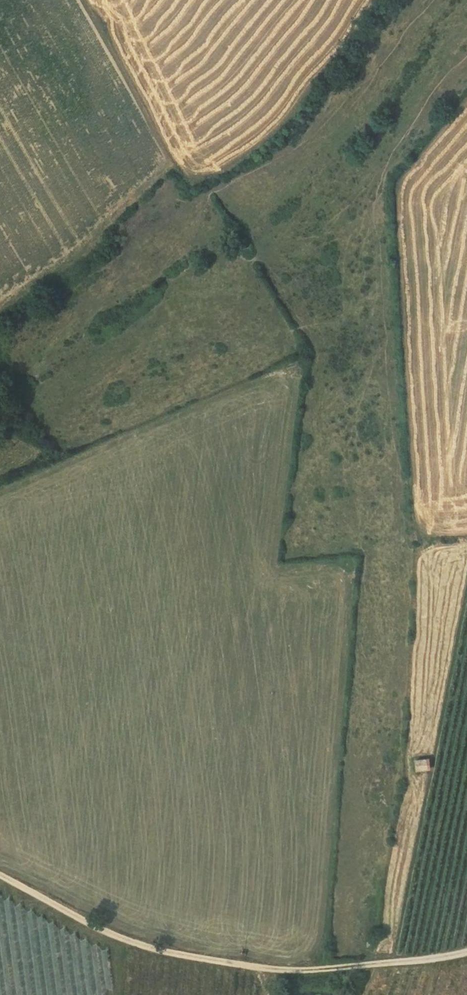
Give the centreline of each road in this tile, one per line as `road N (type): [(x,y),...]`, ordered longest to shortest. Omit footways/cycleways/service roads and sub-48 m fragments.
road 1 (track): [(0,879),(95,931),(222,966),(351,970),(466,953)]

